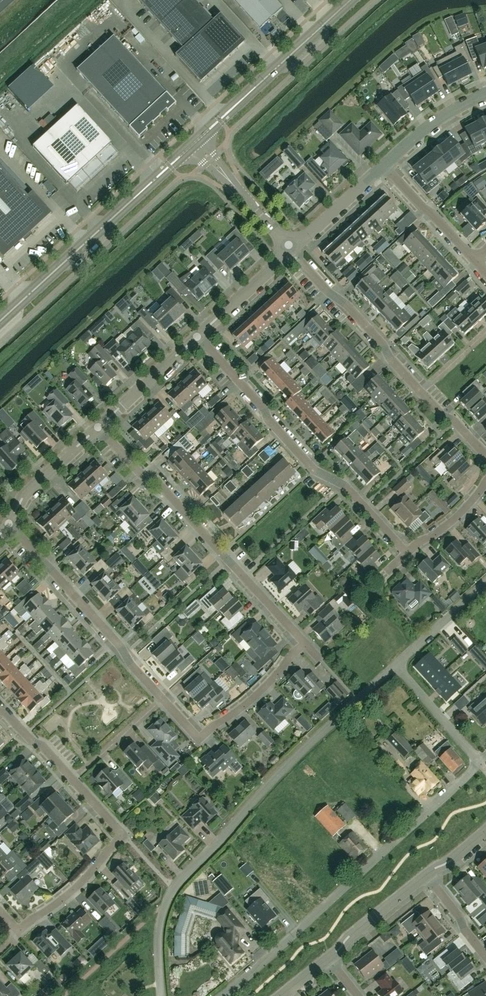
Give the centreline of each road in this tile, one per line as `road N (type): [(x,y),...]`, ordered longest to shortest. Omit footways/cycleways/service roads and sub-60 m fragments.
road 1 (residential): [(162,995),(159,928),(173,889),(394,665)]
road 2 (residential): [(219,995),(478,764)]
road 3 (residential): [(407,551),(345,485),(314,469),(199,337)]
road 4 (residential): [(303,642),(99,429)]
road 5 (secondary): [(0,321),(189,148)]
road 6 (residential): [(163,698),(8,523)]
road 7 (residential): [(20,931),(124,835),(72,777)]
road 8 (secondary): [(200,138),(350,0)]
road 9 (residential): [(163,698),(199,738),(303,642)]
road 10 (residential): [(420,390),(292,248)]
road 11 (residential): [(99,429),(199,337)]
road 12 (residential): [(8,523),(34,483),(99,429)]
road 13 (residential): [(474,259),(382,166)]
road 14 (residential): [(478,764),(394,665)]
road 15 (residential): [(199,337),(292,248)]
road 16 (residential): [(382,166),(430,123),(485,93)]
road 17 (residential): [(424,876),(329,958)]
road 18 (residential): [(394,665),(485,580)]
road 19 (residential): [(292,248),(382,166)]
road 20 (residential): [(72,777),(163,698)]

